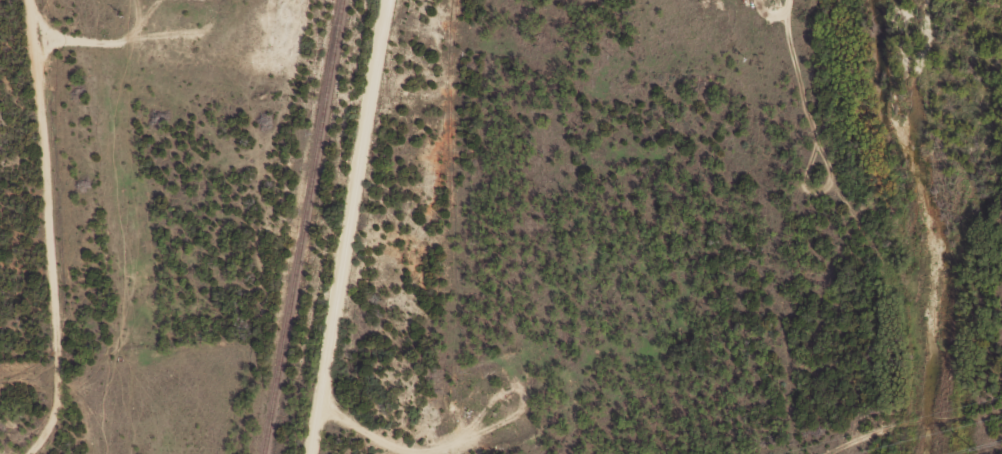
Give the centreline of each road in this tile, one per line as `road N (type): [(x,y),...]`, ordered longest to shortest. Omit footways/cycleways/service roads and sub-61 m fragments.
road 1 (residential): [(324,453),(406,72),(411,0)]
road 2 (residential): [(25,0),(46,404),(12,428)]

